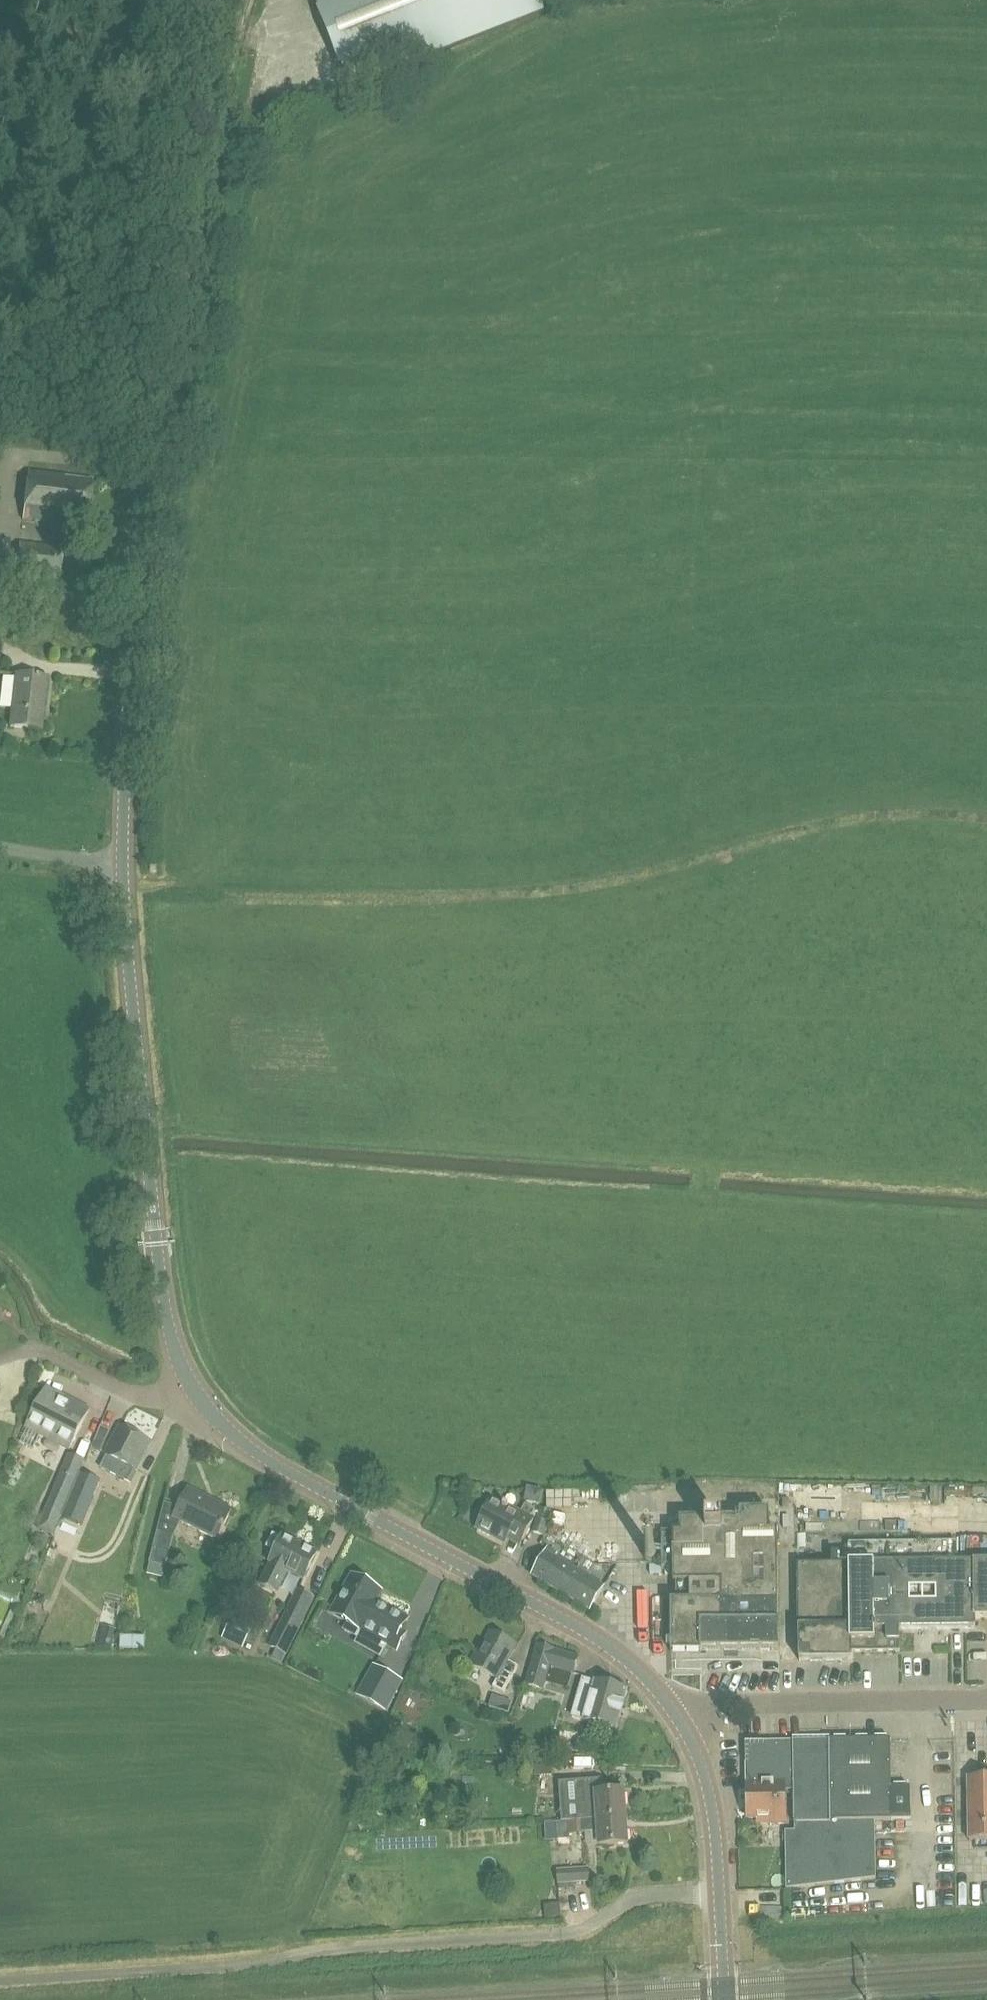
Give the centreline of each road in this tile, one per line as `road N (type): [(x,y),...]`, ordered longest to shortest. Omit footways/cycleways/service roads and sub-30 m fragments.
road 1 (tertiary): [(672,1709),(584,1630),(254,1452),(194,1393),(170,1339),(126,914),(125,772),(131,659),(201,155),(234,0)]
road 2 (unclassified): [(0,1982),(565,1933),(641,1898),(720,1890)]
road 3 (unclassified): [(672,1709),(986,1699)]
road 4 (tertiary): [(720,1890),(708,1788),(672,1709)]
road 5 (track): [(0,448),(158,461)]

